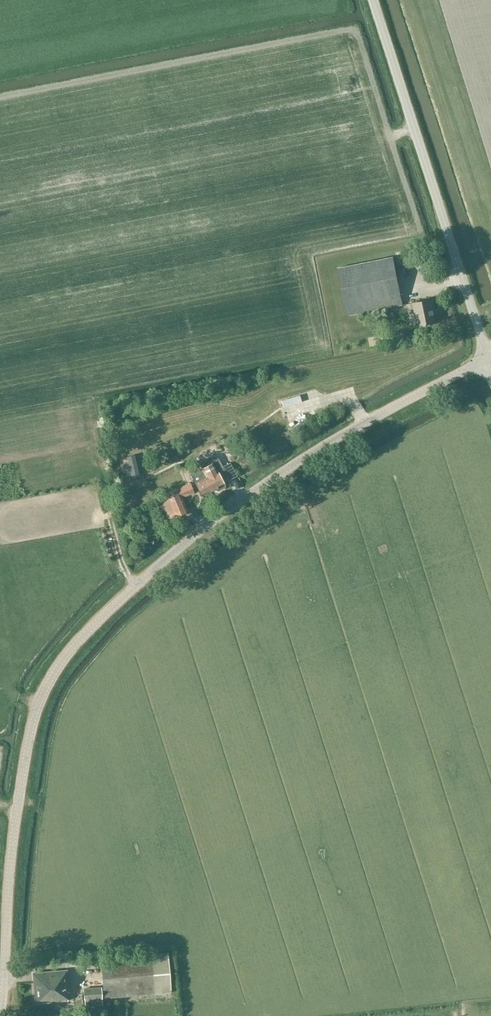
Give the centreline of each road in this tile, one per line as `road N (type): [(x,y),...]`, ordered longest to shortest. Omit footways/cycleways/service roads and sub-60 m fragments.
road 1 (tertiary): [(0,1009),(31,739),(45,692),(70,653),(128,592),(306,462),(488,358)]
road 2 (unclassified): [(488,358),(373,0)]

